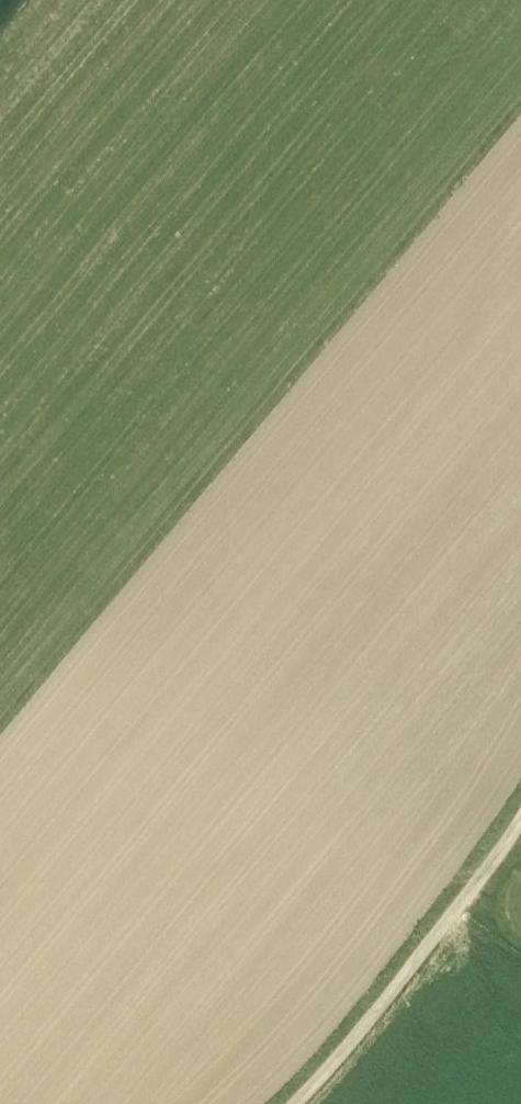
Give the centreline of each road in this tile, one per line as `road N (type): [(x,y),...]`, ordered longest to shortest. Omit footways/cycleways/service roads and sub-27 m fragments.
road 1 (track): [(296,1103),(520,819)]

